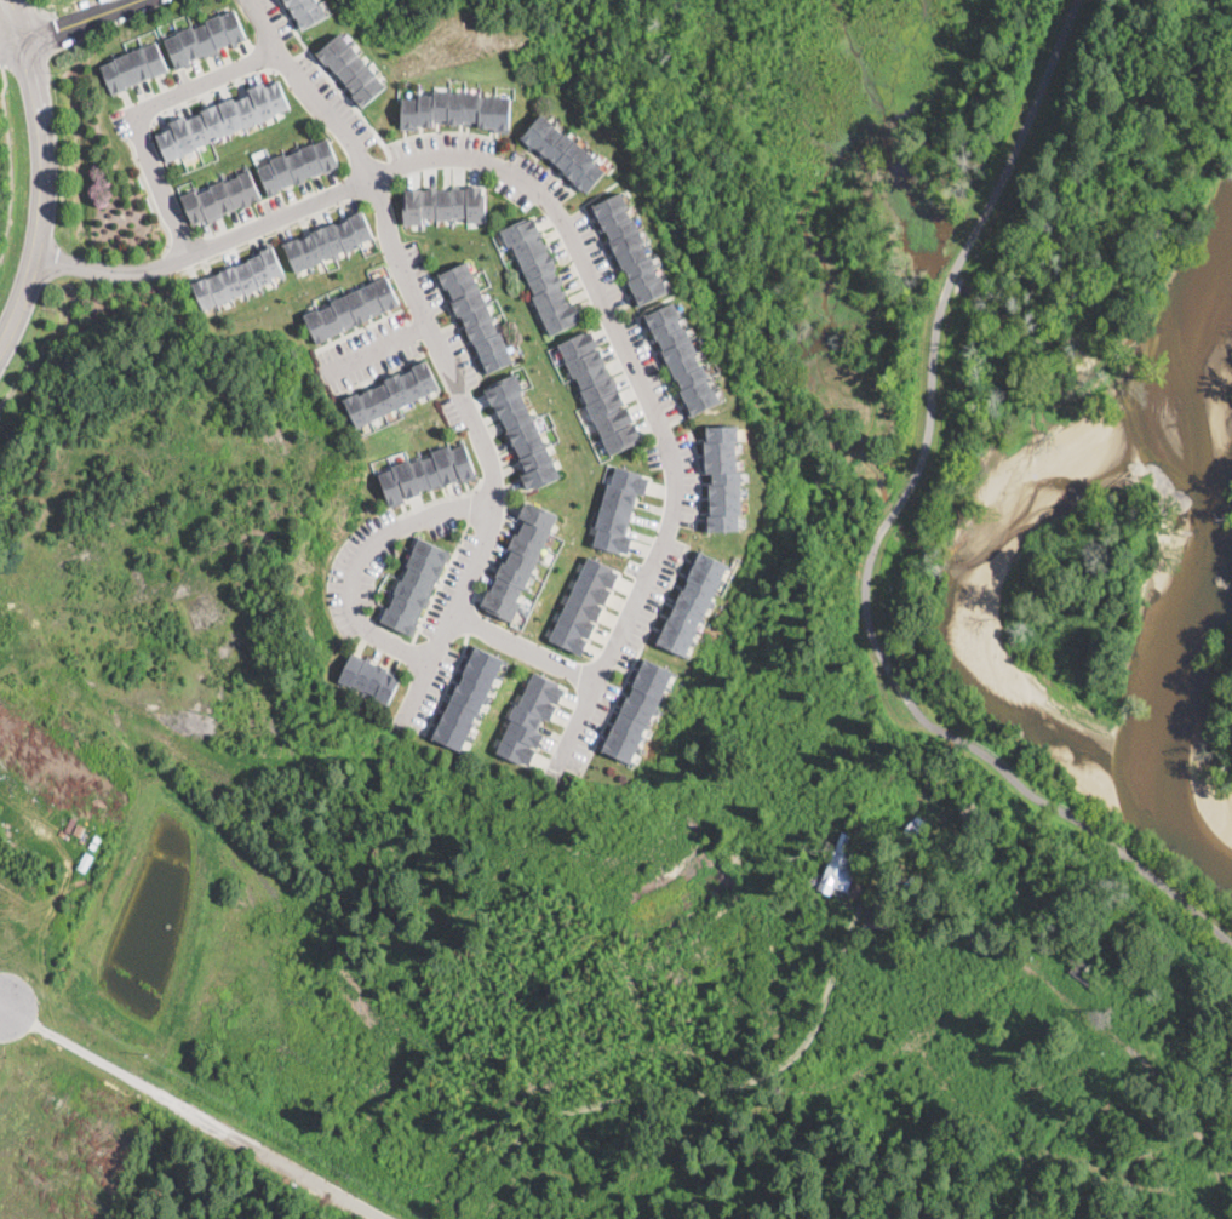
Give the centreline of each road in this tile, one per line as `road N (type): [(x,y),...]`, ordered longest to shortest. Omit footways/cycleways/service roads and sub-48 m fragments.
road 1 (residential): [(35,257),(131,275),(436,154),(505,166),(551,202),(661,413),(680,465),(680,509),(556,774)]
road 2 (residential): [(400,723),(487,525),(486,457),(391,247),(374,173),(275,51),(250,0)]
road 3 (residential): [(0,1004),(379,1218)]
road 4 (tertiary): [(0,346),(35,257),(45,170),(28,47)]
road 5 (residential): [(190,253),(137,120),(149,107),(275,51)]
road 6 (residential): [(430,664),(356,617),(367,557),(412,525),(487,525)]
road 7 (residential): [(451,611),(596,681)]
road 8 (residential): [(28,47),(147,0)]

